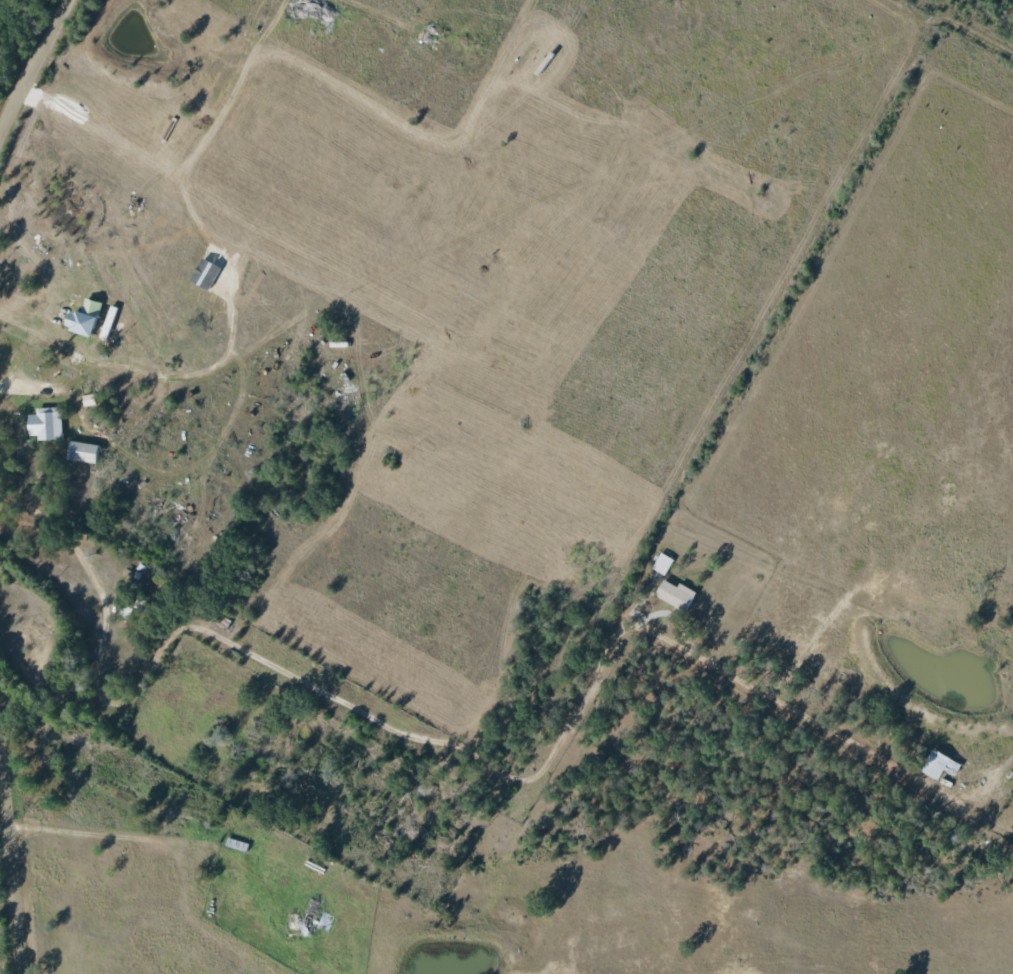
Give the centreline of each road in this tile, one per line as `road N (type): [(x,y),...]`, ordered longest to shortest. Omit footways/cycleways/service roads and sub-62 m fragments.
road 1 (tertiary): [(0,127),(68,0)]
road 2 (tertiary): [(16,973),(0,832)]

